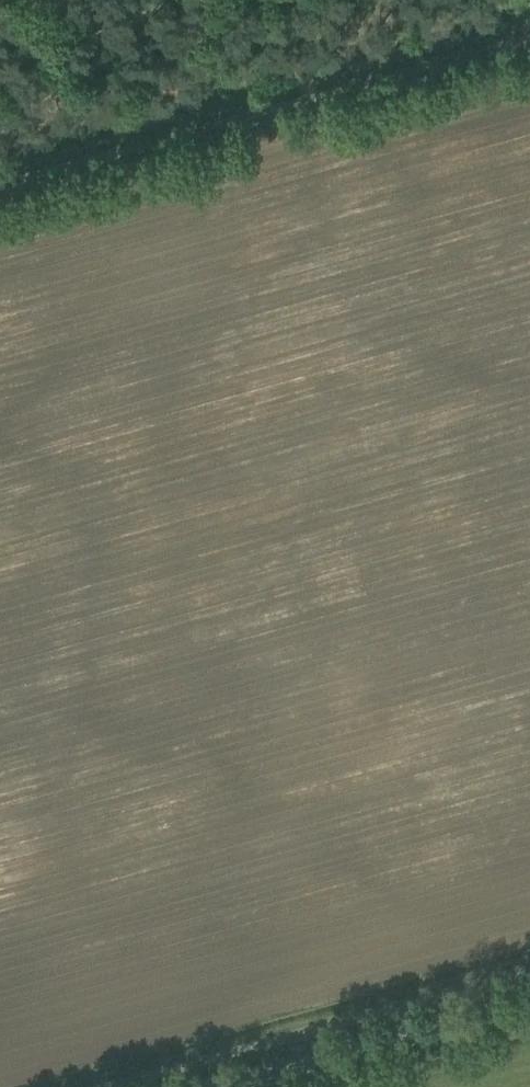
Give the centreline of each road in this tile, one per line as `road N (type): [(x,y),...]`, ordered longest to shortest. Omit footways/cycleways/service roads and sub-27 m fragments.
road 1 (track): [(0,171),(529,28)]
road 2 (unclassified): [(223,1086),(529,1002)]

